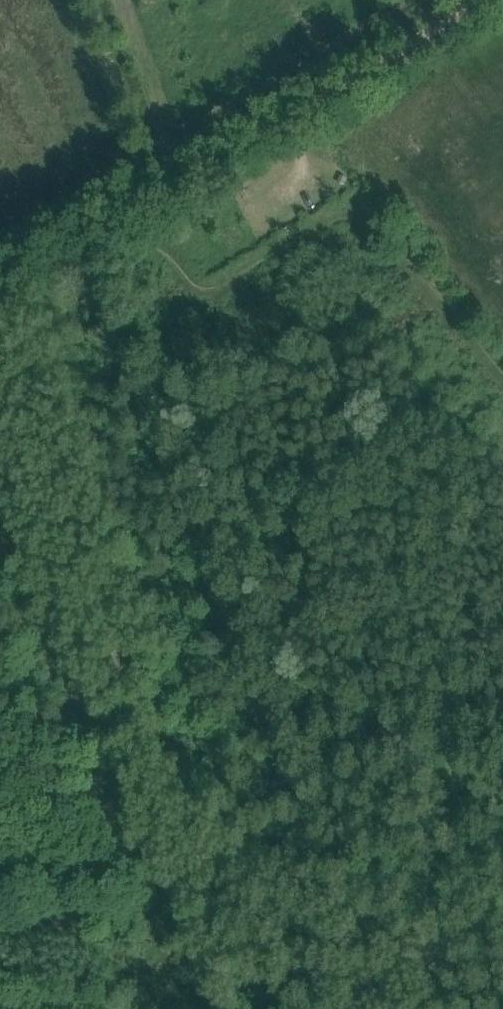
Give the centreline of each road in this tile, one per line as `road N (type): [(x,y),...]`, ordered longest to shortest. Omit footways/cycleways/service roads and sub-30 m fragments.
road 1 (track): [(213,1008),(211,895),(0,361)]
road 2 (track): [(483,0),(0,291)]
road 3 (track): [(211,895),(502,885)]

